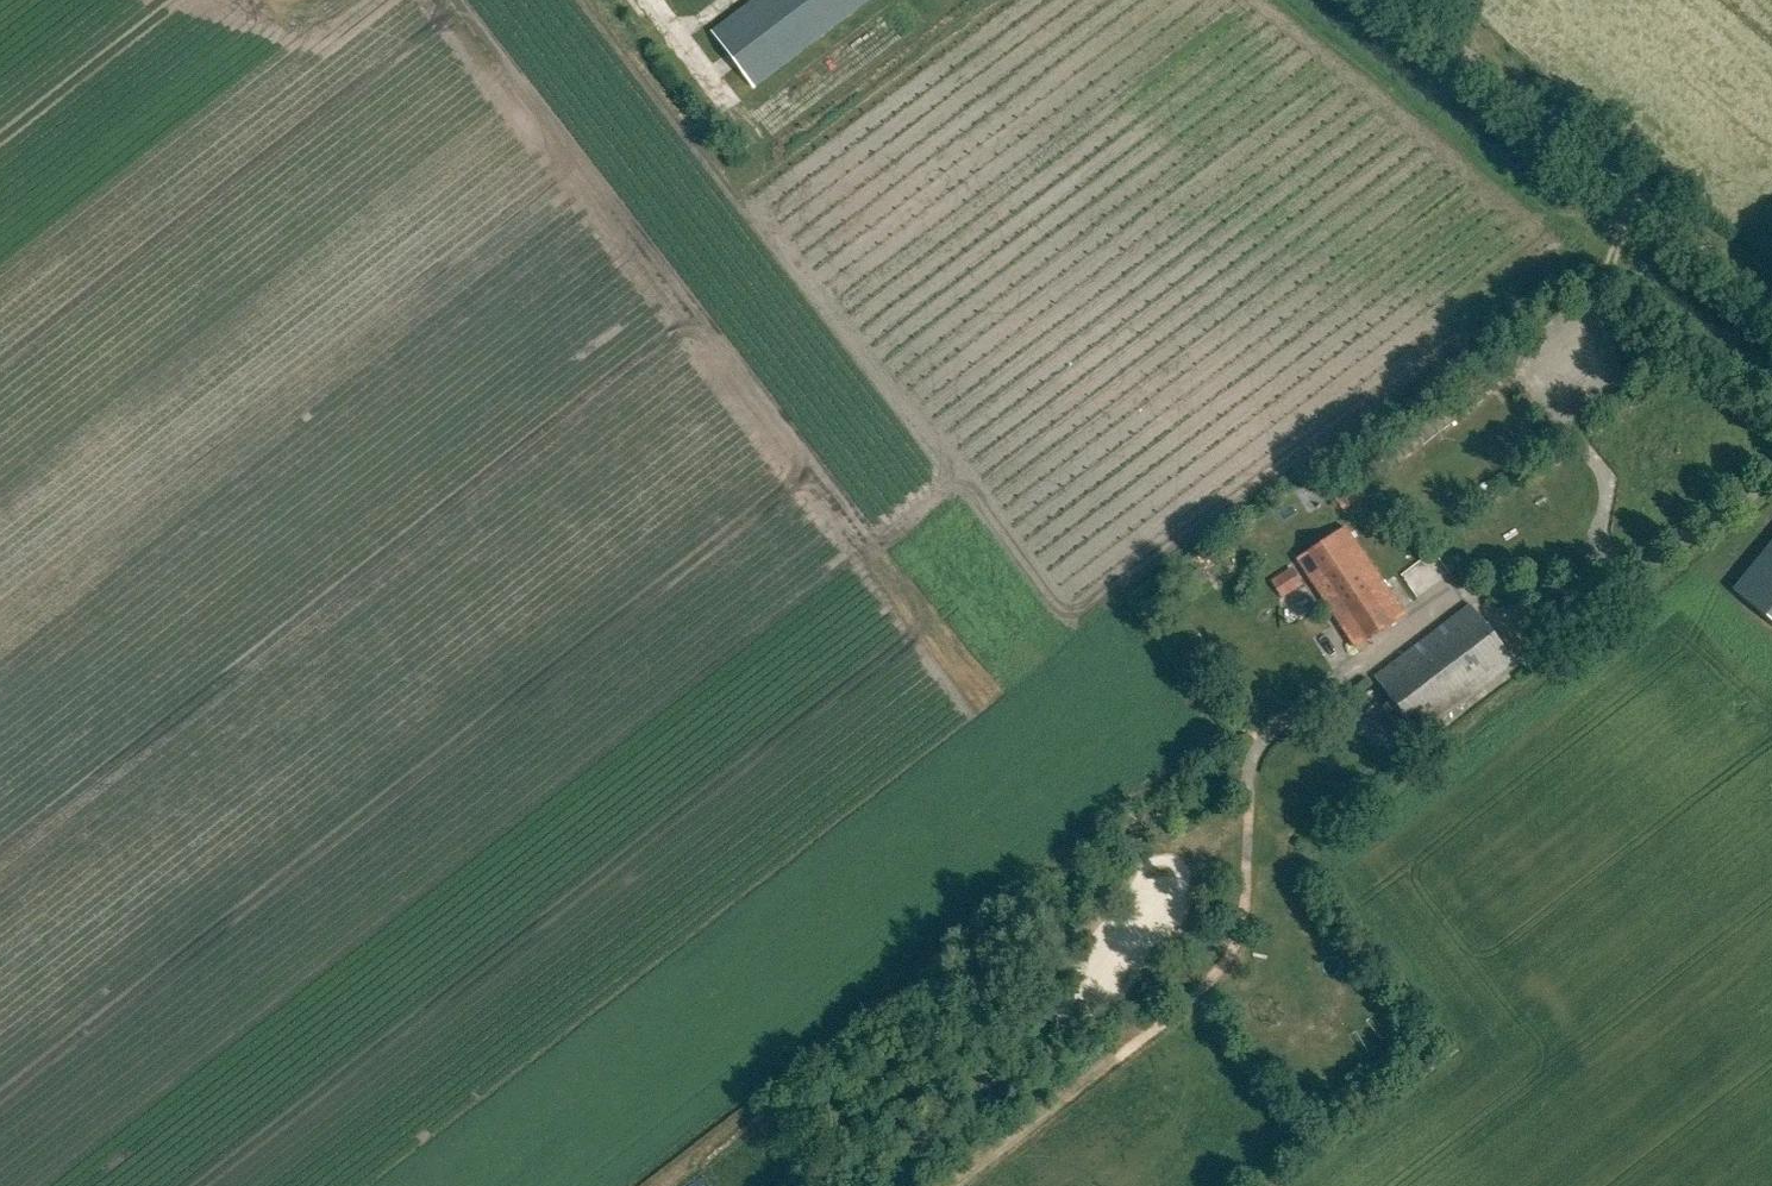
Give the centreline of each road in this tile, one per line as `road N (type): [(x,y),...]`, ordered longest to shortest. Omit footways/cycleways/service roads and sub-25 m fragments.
road 1 (unclassified): [(1771,310),(1387,0)]

